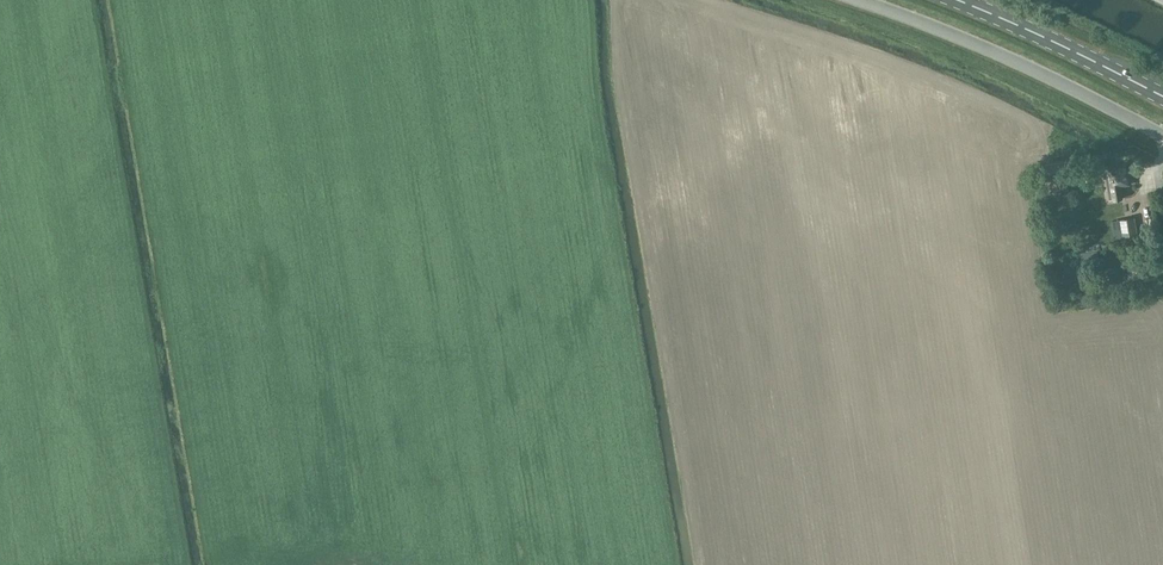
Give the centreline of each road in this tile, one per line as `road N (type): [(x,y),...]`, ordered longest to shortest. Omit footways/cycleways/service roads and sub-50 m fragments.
road 1 (unclassified): [(859,0),(992,51),(1162,134)]
road 2 (primary): [(1162,96),(962,0)]

